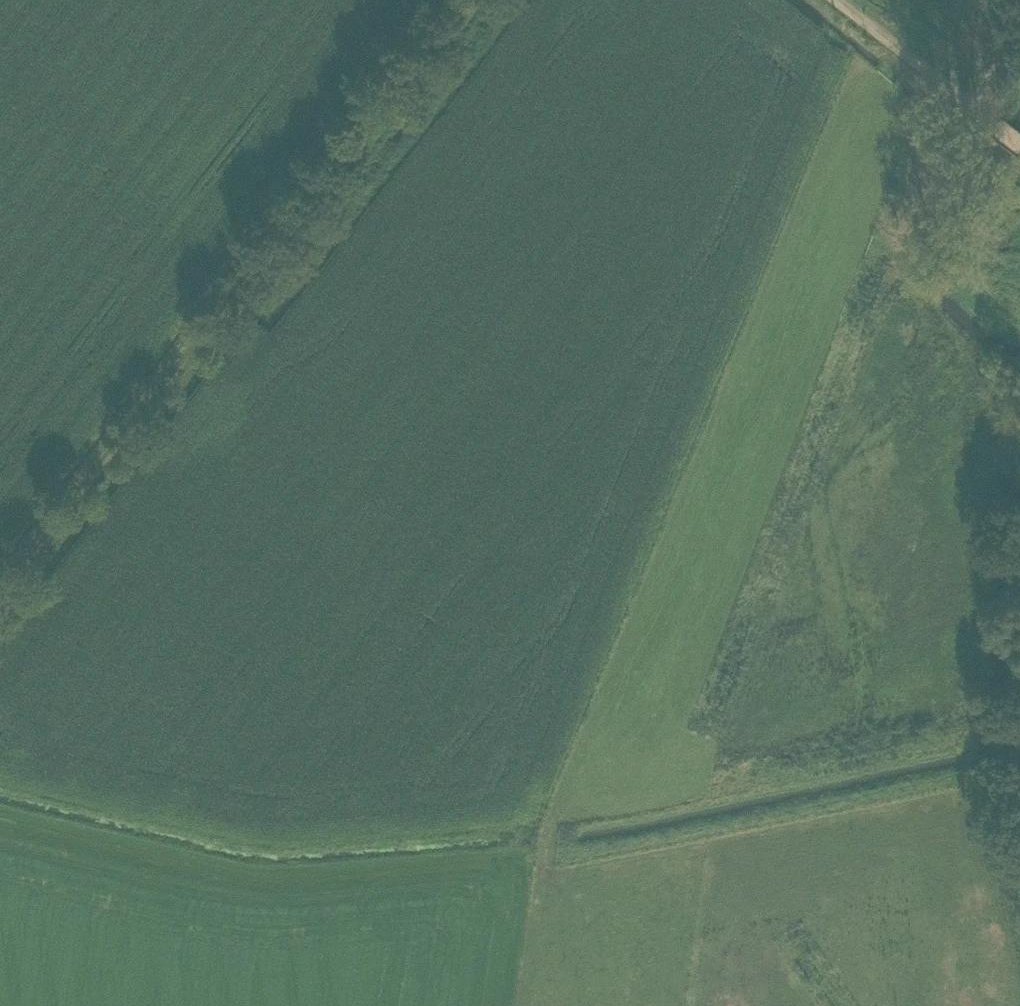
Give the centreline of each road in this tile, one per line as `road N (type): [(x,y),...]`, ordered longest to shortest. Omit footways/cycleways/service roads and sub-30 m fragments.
road 1 (unclassified): [(460,0),(0,596)]
road 2 (track): [(831,0),(1019,145)]

